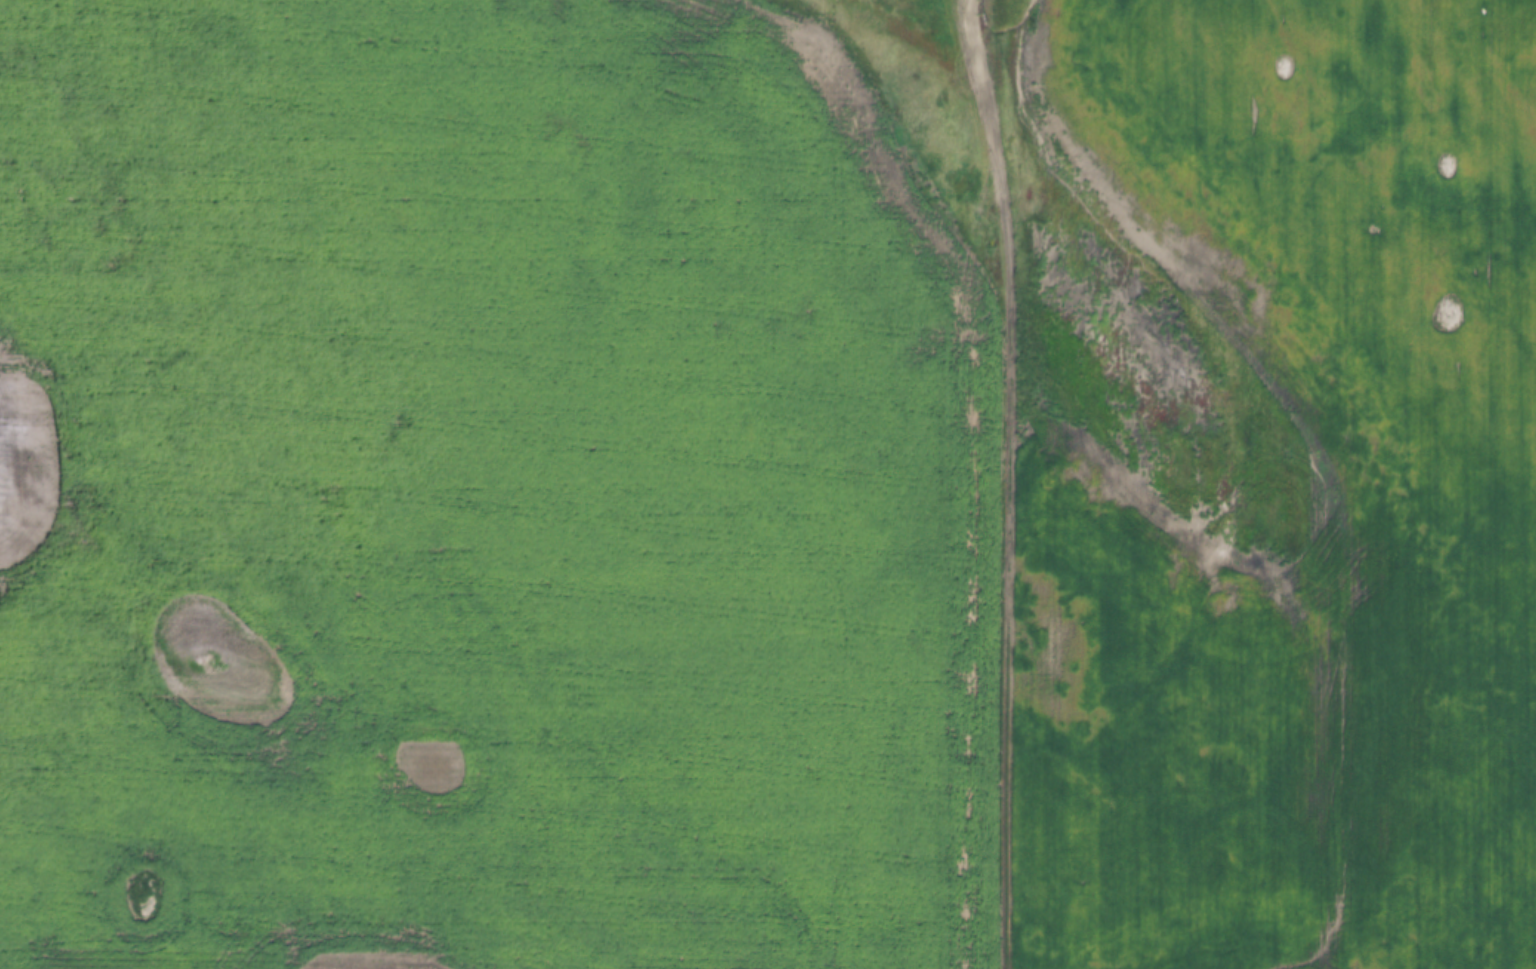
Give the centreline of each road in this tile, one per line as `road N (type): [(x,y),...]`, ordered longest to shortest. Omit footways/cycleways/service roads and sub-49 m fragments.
road 1 (track): [(1000,968),(1000,252),(981,0)]

